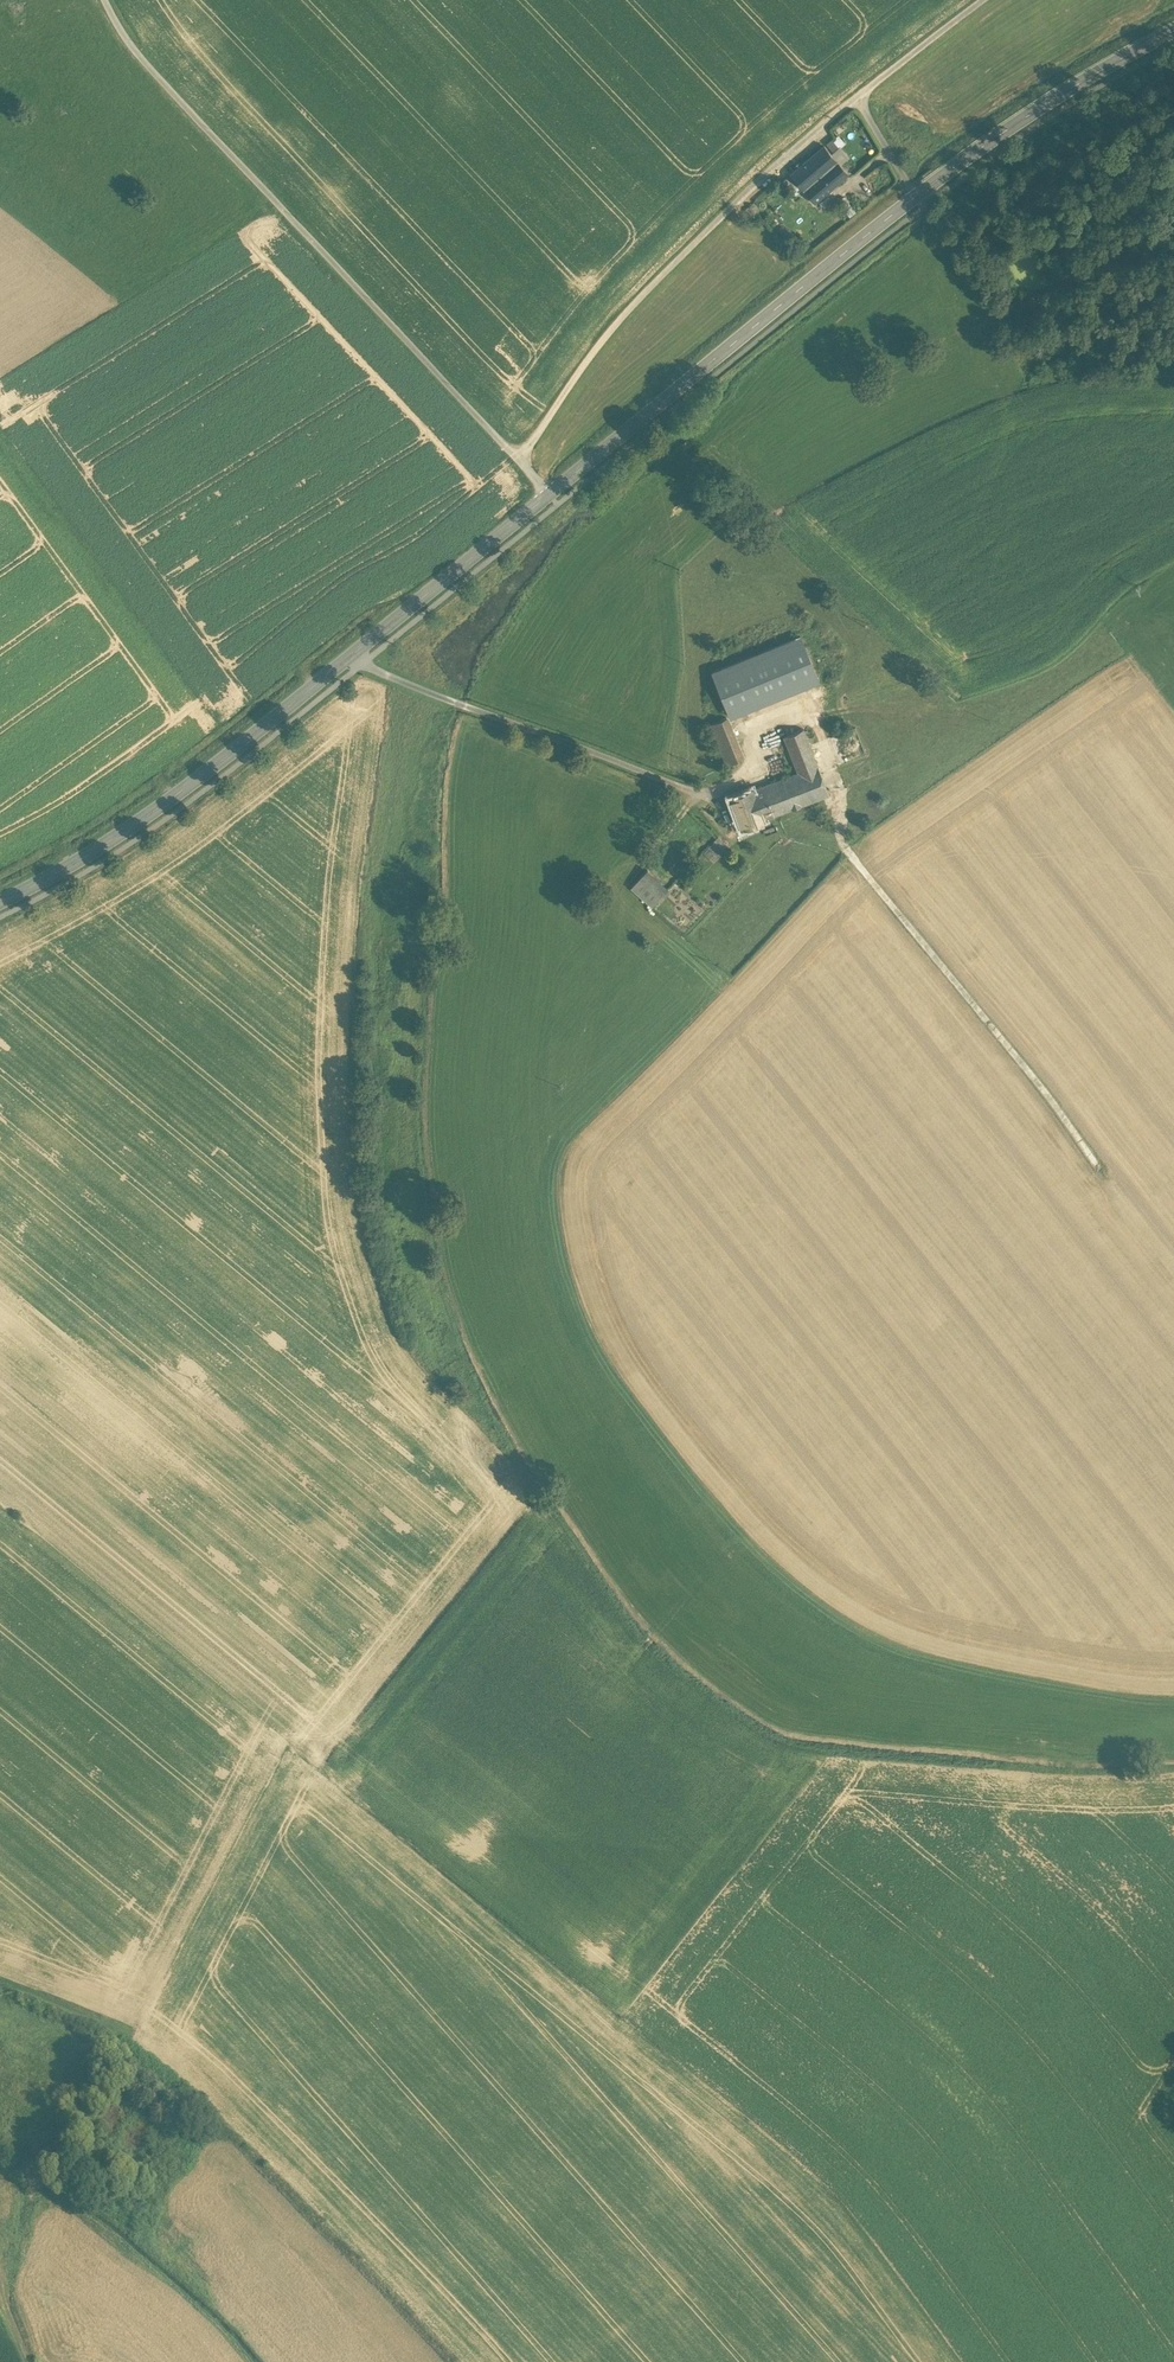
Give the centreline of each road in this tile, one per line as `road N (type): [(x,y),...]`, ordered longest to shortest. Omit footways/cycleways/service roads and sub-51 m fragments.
road 1 (secondary): [(552,493),(941,173),(1173,31)]
road 2 (secondary): [(0,901),(181,790),(552,493)]
road 3 (unclassified): [(518,457),(649,286),(801,141),(987,0)]
road 4 (unclassified): [(518,457),(128,42),(106,0)]
road 5 (track): [(775,764),(701,793),(352,655)]

